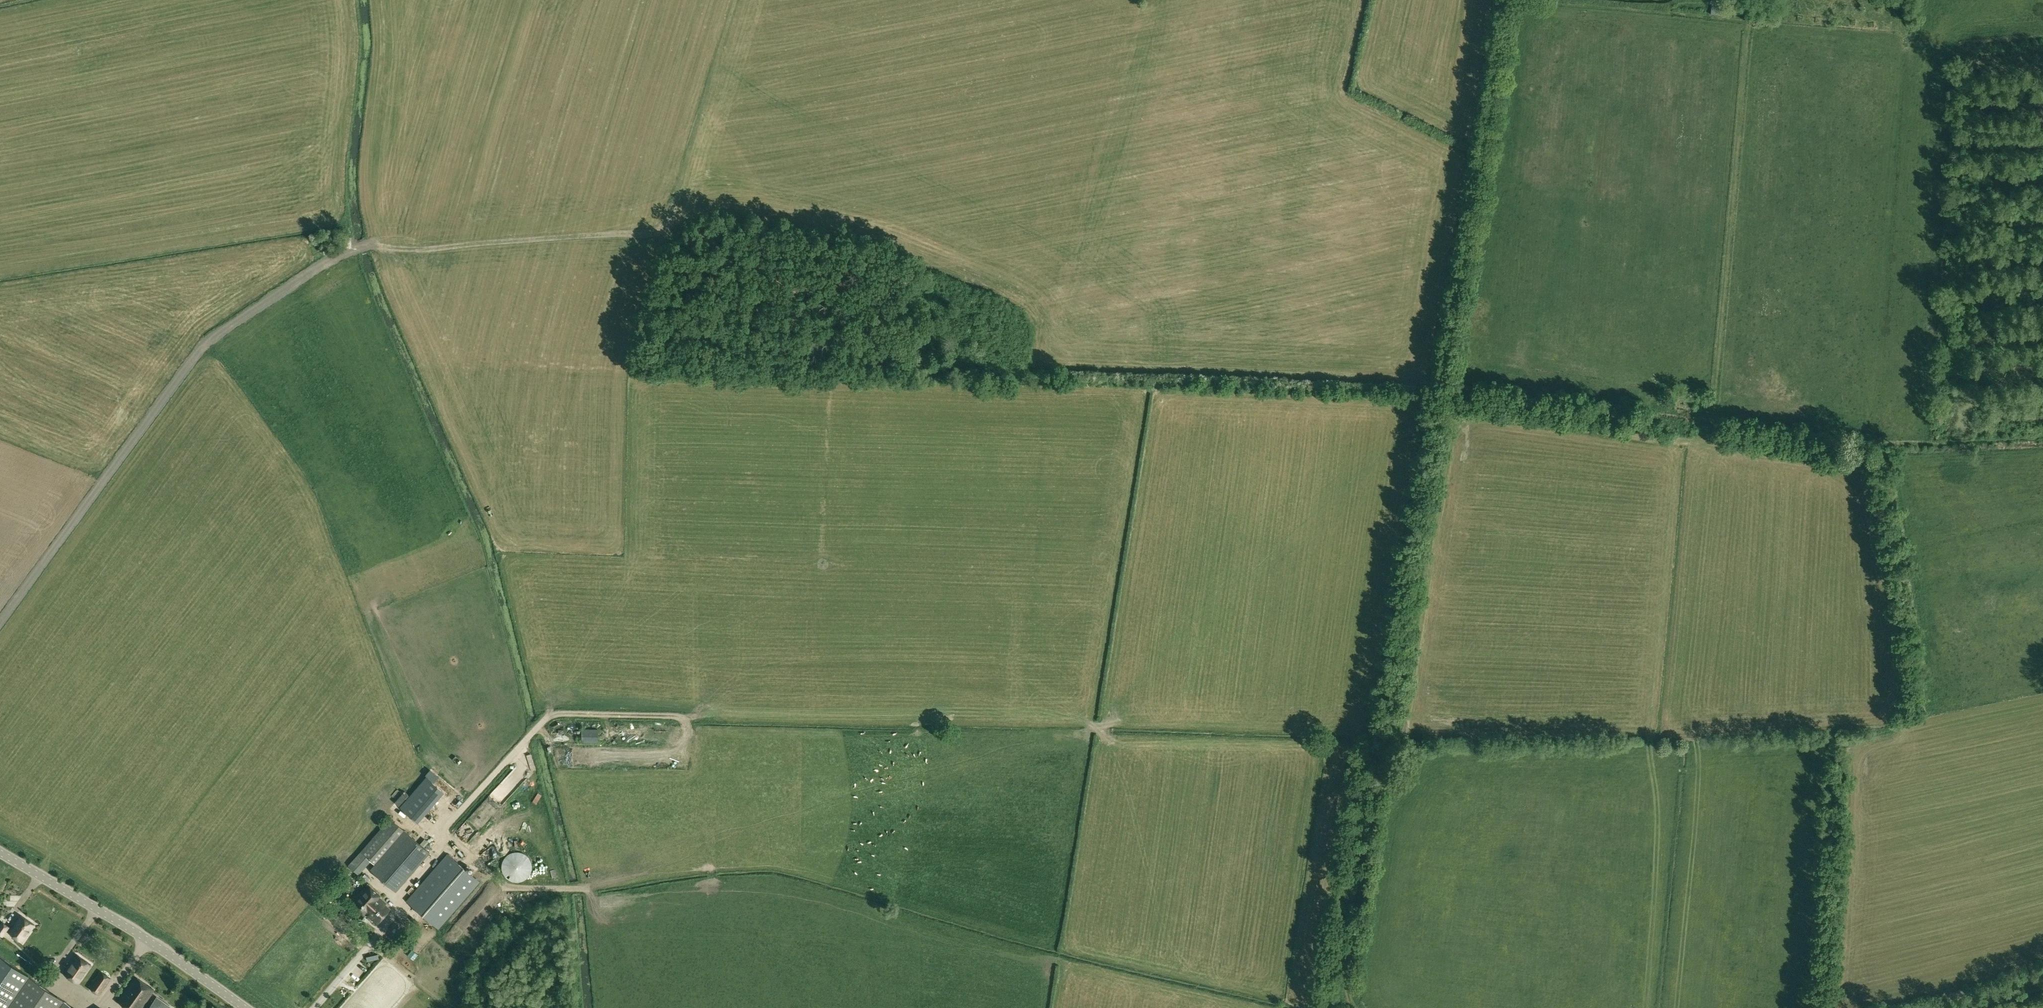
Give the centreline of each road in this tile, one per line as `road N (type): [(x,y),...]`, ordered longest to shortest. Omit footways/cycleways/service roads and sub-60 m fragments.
road 1 (track): [(1507,0),(1449,361),(1456,412),(1866,467),(1901,702),(1895,733),(1828,746),(1808,1007)]
road 2 (tertiary): [(245,1007),(0,853)]

